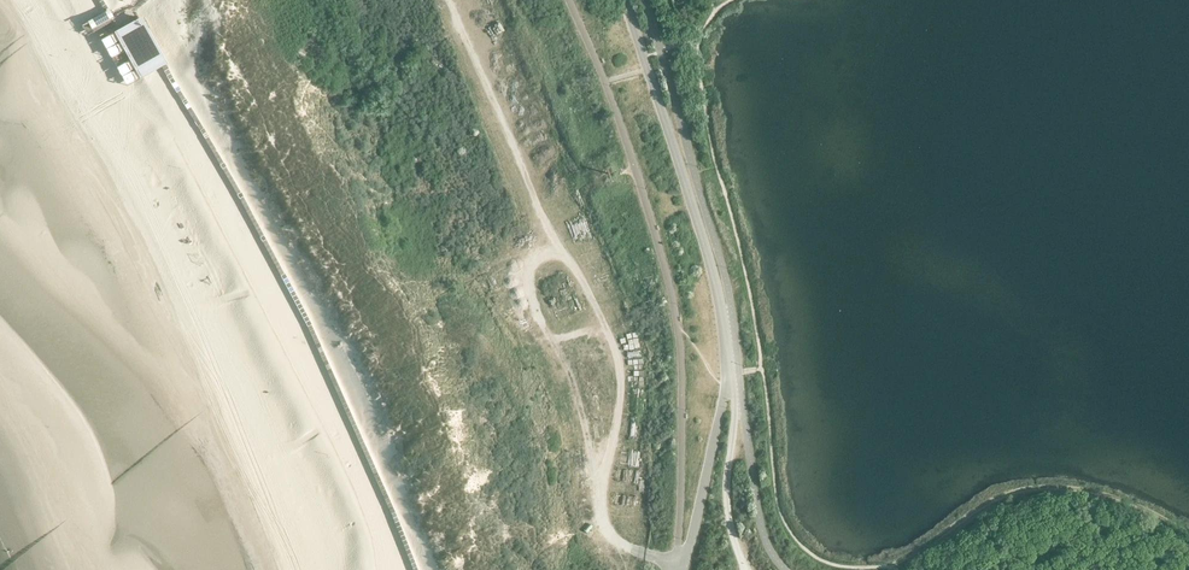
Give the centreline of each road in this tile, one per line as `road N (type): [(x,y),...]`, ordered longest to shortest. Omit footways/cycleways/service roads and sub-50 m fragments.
road 1 (track): [(446,0),(620,366),(602,516),(607,538),(677,563)]
road 2 (unclassified): [(626,0),(713,265),(729,372),(680,569)]
road 3 (track): [(555,238),(531,259),(526,275),(537,316),(575,387),(602,516)]

